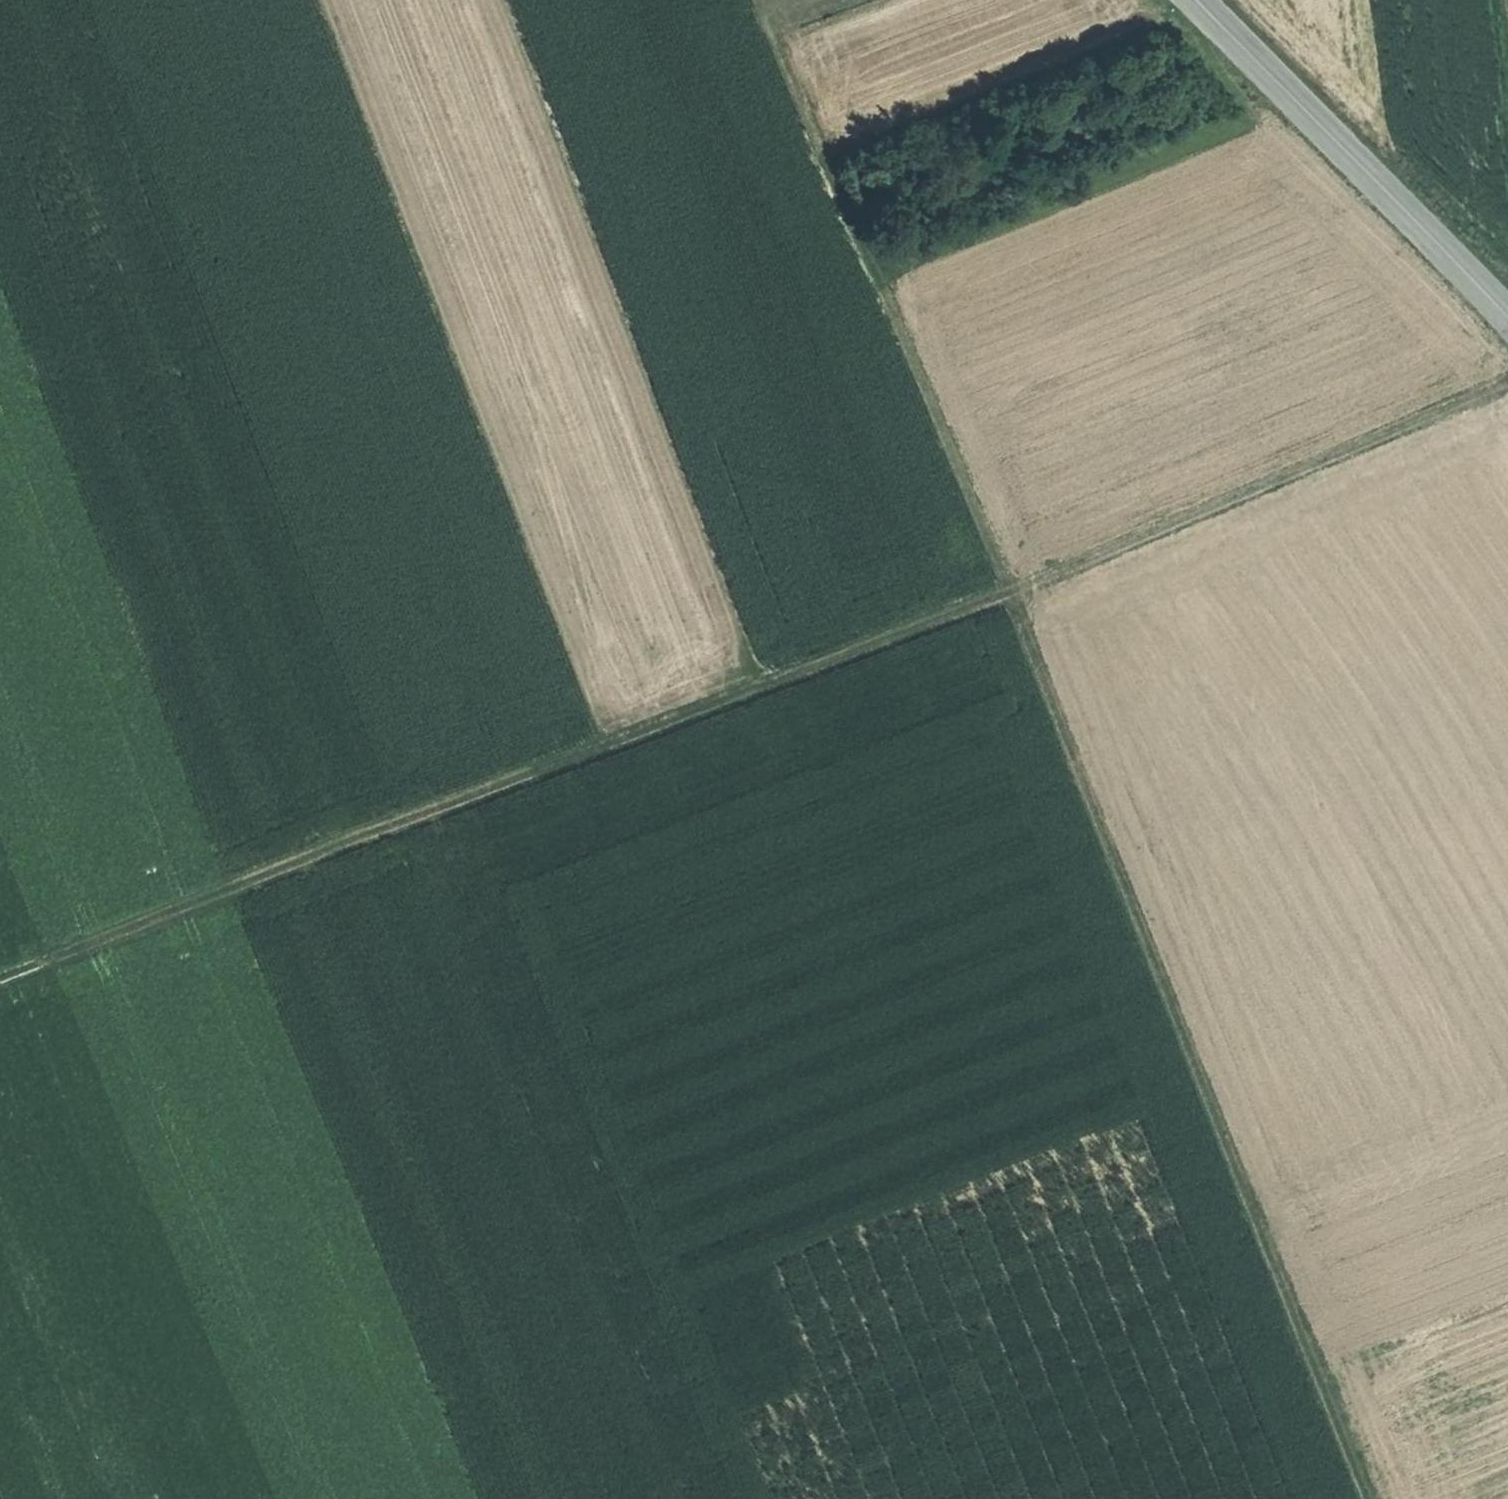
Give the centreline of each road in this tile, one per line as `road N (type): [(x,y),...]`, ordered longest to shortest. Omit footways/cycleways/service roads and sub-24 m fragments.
road 1 (track): [(0,979),(1011,592),(1507,381)]
road 2 (track): [(764,0),(1011,592)]
road 3 (secondary): [(1507,324),(1196,0)]

